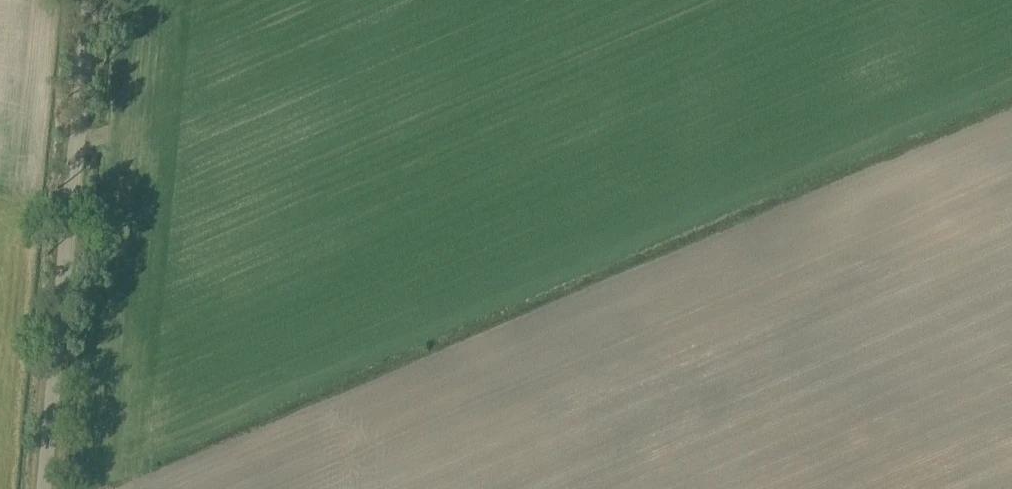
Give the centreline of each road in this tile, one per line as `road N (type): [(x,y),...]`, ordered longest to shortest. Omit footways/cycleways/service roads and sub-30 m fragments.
road 1 (unclassified): [(40,488),(84,0)]

